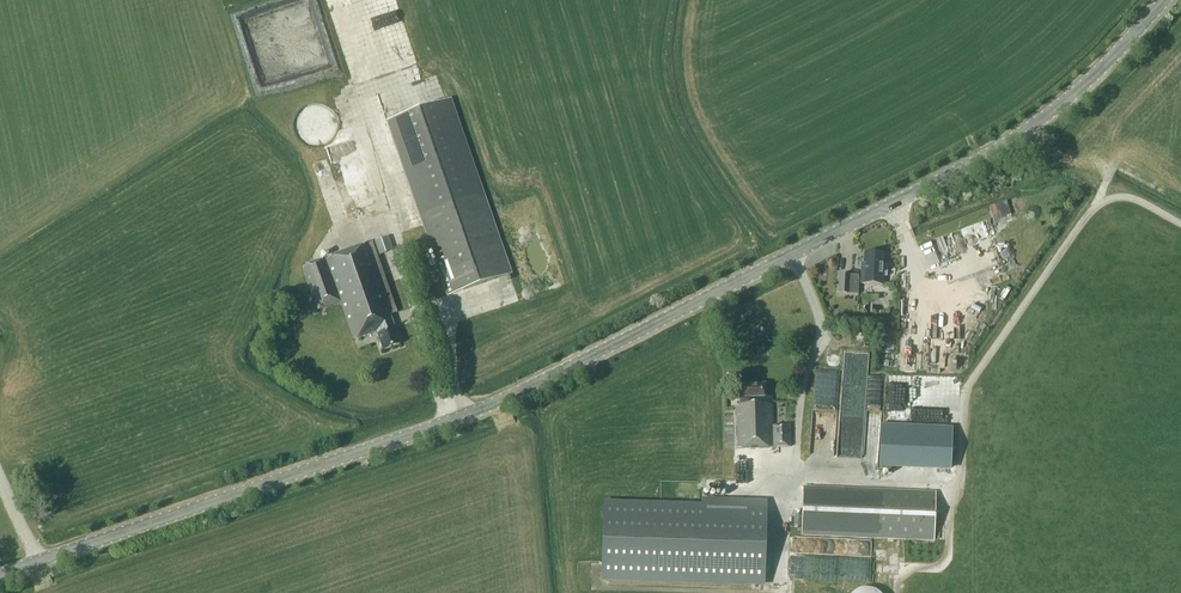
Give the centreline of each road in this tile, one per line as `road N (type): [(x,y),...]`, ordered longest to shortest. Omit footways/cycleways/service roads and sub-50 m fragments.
road 1 (tertiary): [(0,574),(477,411),(543,380),(1007,143),(1088,83),(1168,0)]

